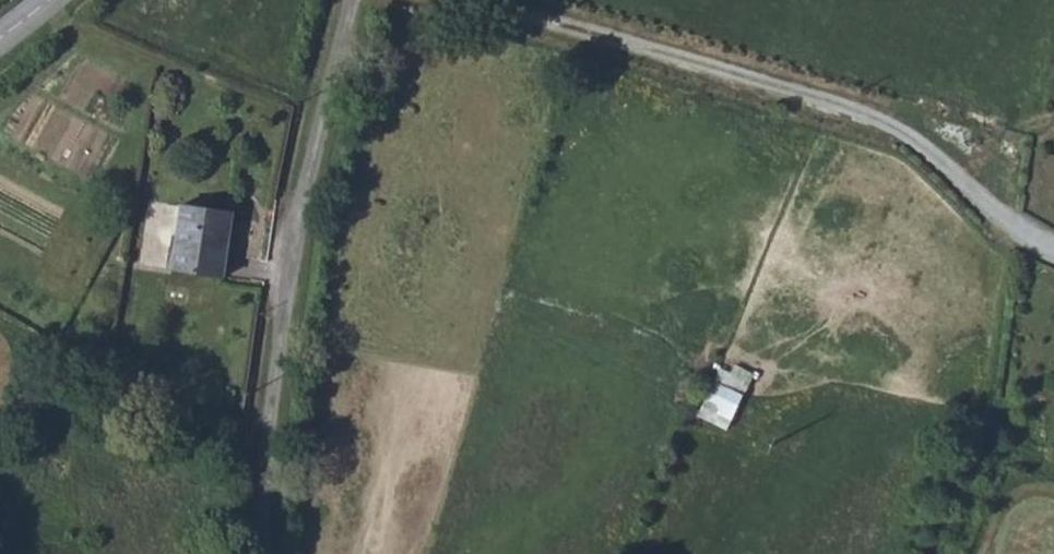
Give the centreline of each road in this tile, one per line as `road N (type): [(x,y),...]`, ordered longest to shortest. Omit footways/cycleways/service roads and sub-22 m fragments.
road 1 (unclassified): [(1053,255),(902,128),(780,84),(441,0)]
road 2 (unclassified): [(263,553),(290,261),(348,0)]
road 3 (track): [(1009,226),(953,473),(916,553)]

